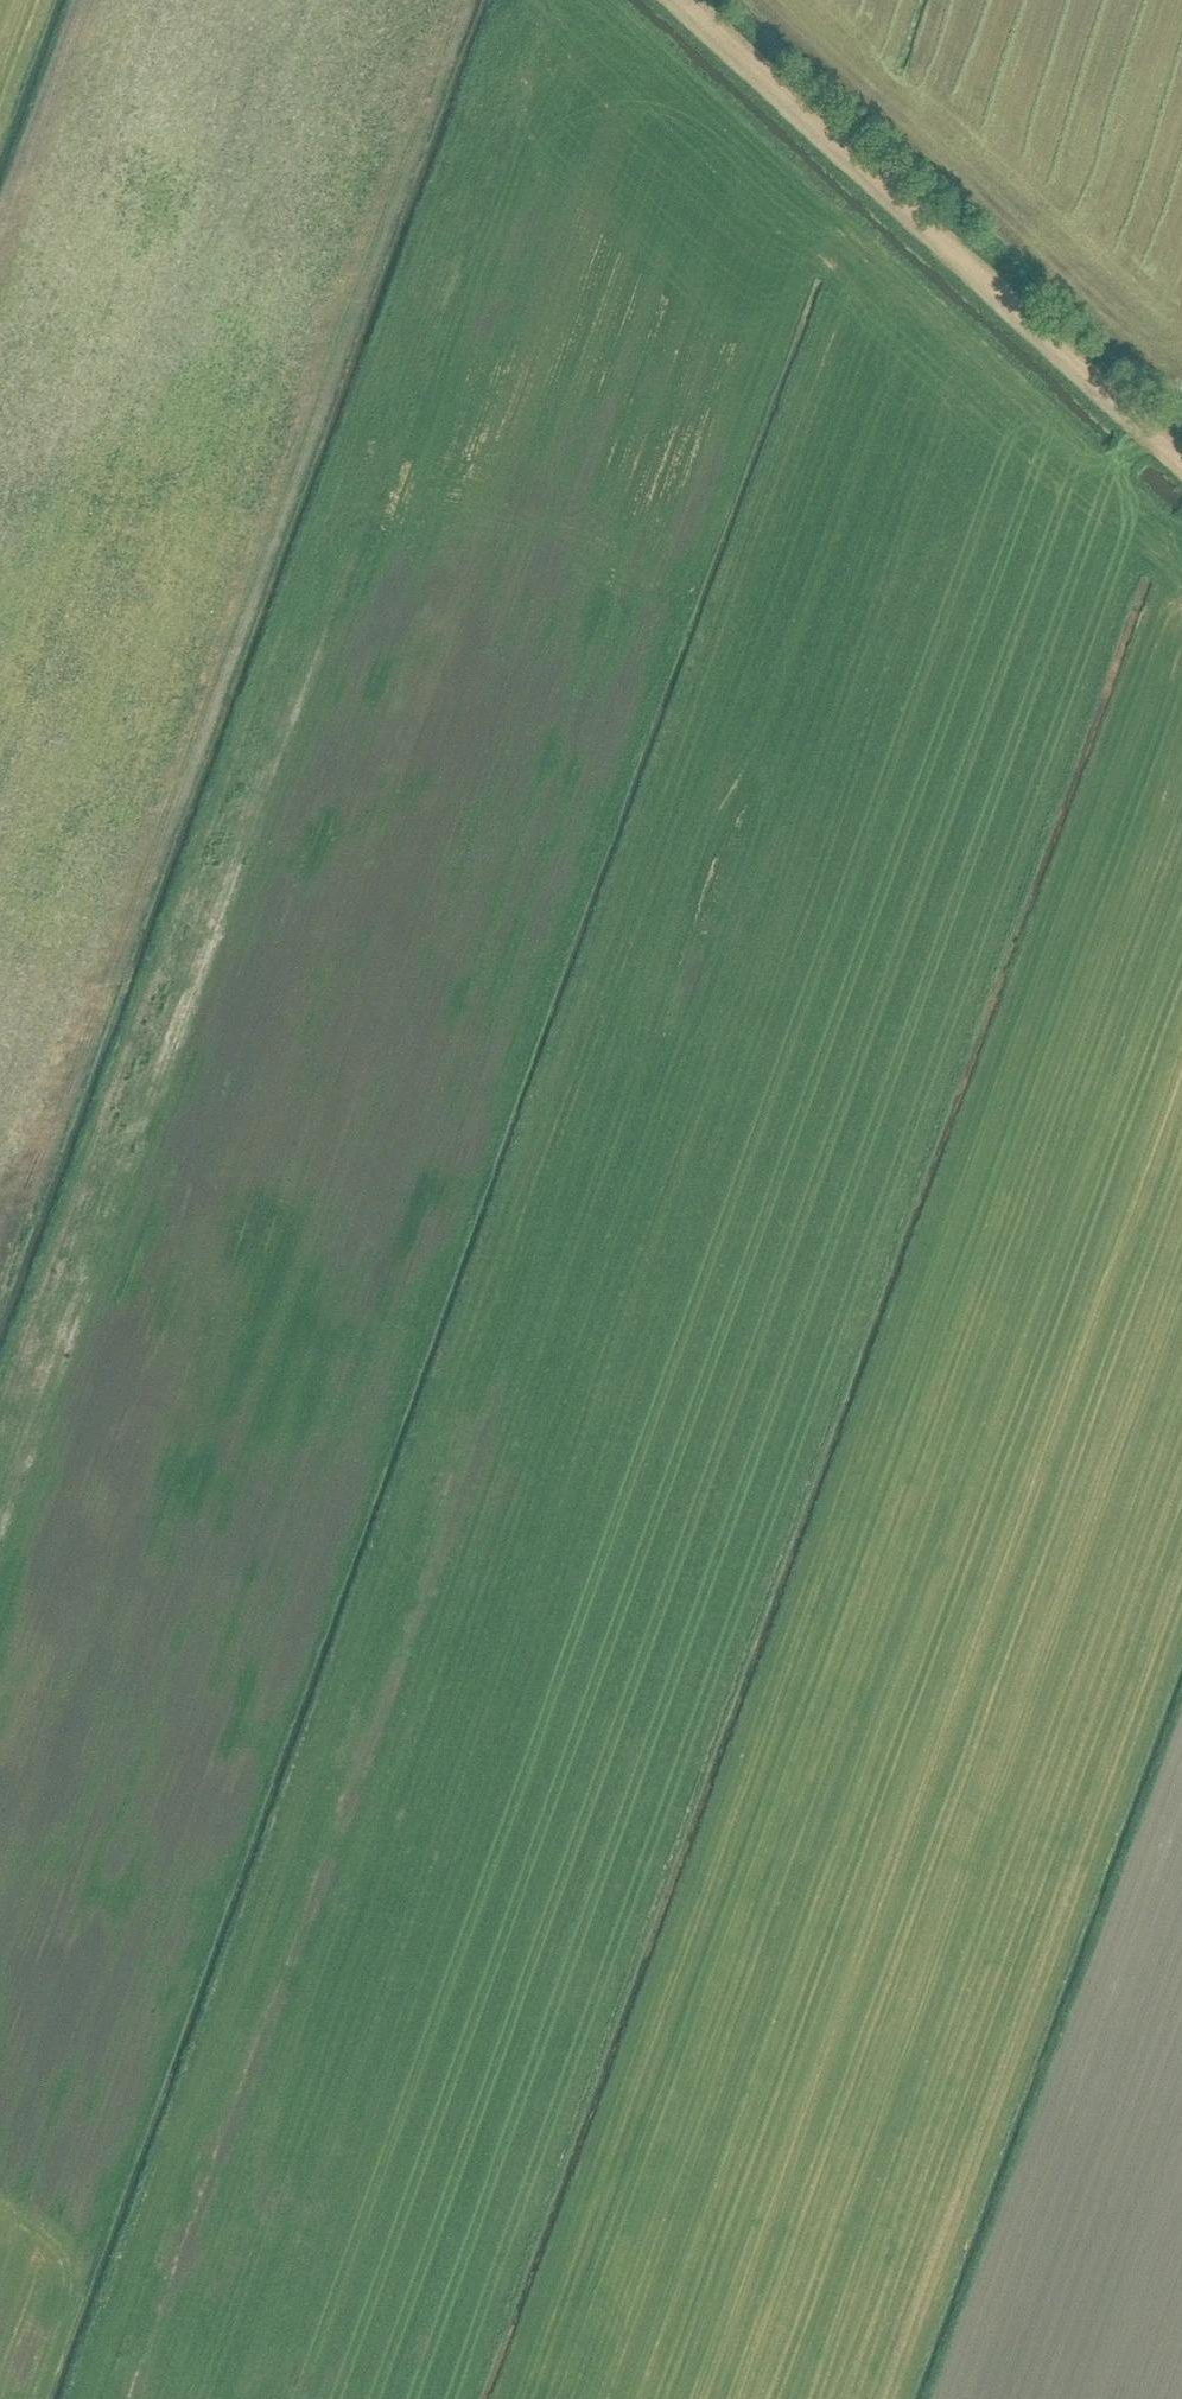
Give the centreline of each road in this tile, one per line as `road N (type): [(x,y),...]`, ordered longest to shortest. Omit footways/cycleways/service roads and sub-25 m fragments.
road 1 (track): [(685,0),(1181,459)]

